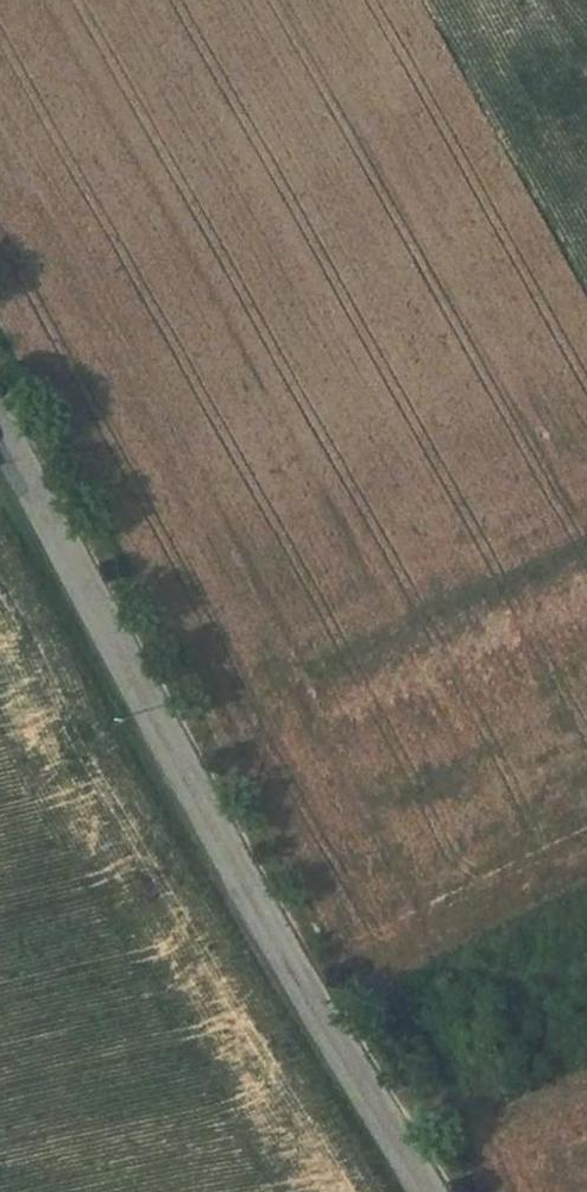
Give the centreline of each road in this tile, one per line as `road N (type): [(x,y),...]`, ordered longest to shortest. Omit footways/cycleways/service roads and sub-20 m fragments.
road 1 (unclassified): [(0,450),(436,1191)]

